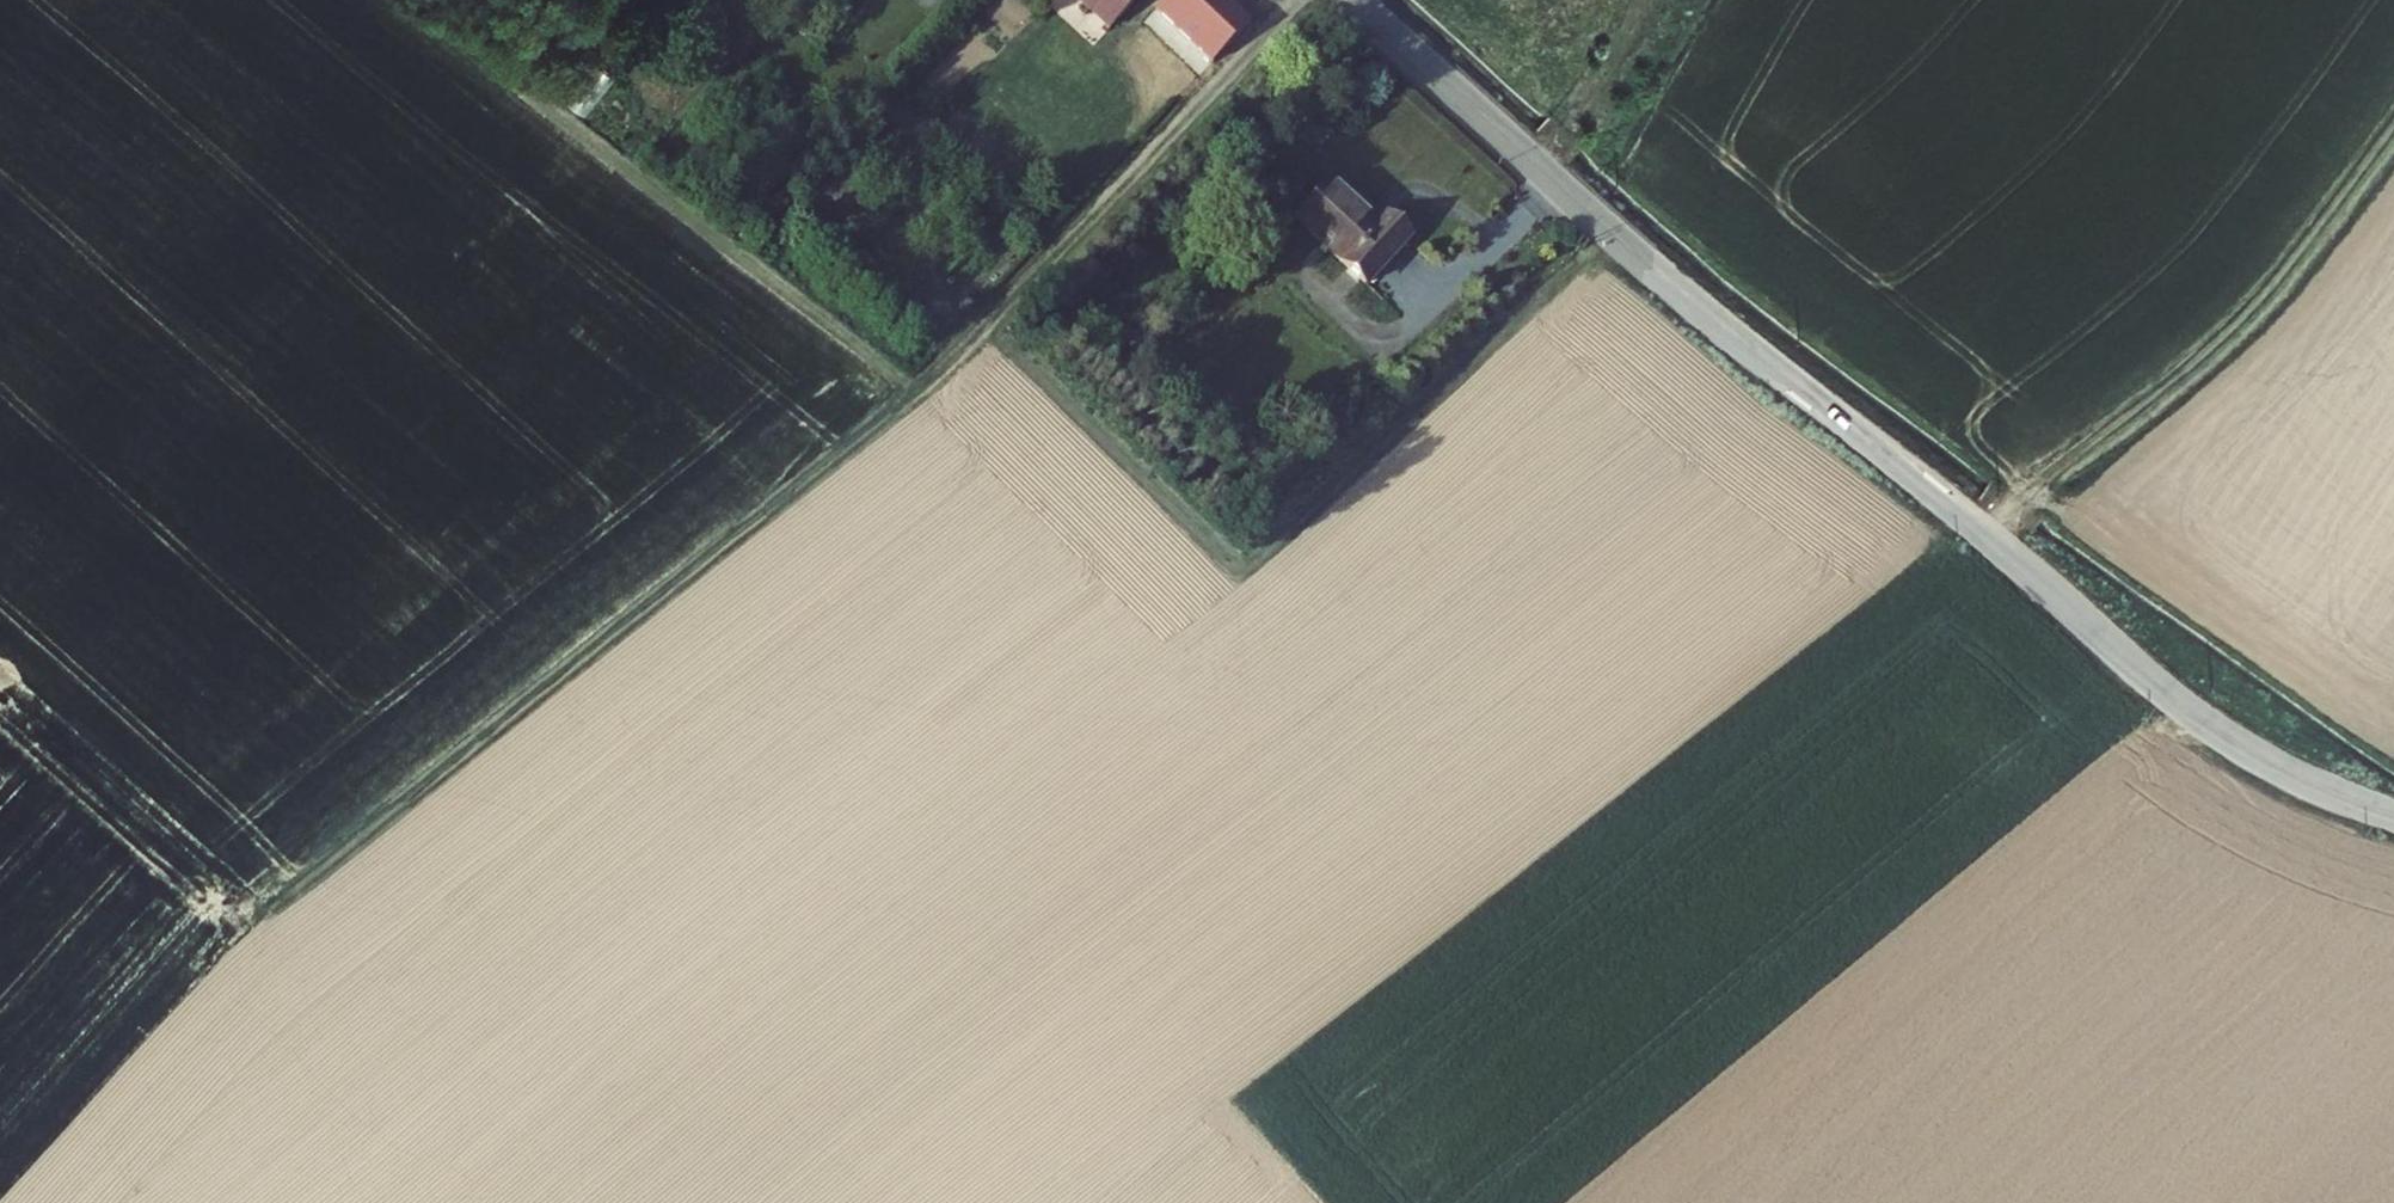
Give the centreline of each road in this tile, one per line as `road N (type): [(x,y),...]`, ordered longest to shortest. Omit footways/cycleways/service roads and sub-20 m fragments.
road 1 (tertiary): [(1354,0),(1647,266),(1983,533),(2200,723),(2294,778),(2393,817)]
road 2 (track): [(1983,533),(2261,318),(2393,136)]

